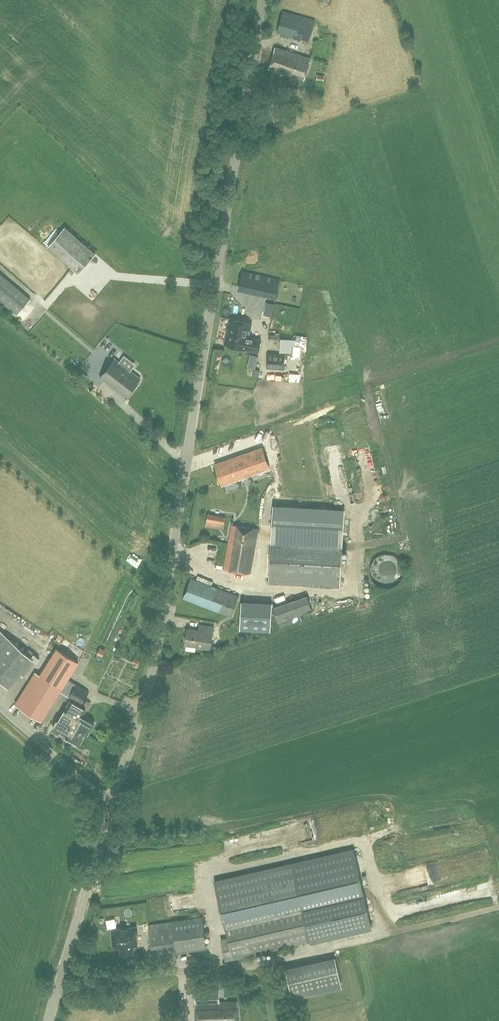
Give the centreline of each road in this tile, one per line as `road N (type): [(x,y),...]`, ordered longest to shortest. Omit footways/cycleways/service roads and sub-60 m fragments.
road 1 (unclassified): [(49,1020),(152,670),(262,0)]
road 2 (track): [(111,806),(0,707)]

